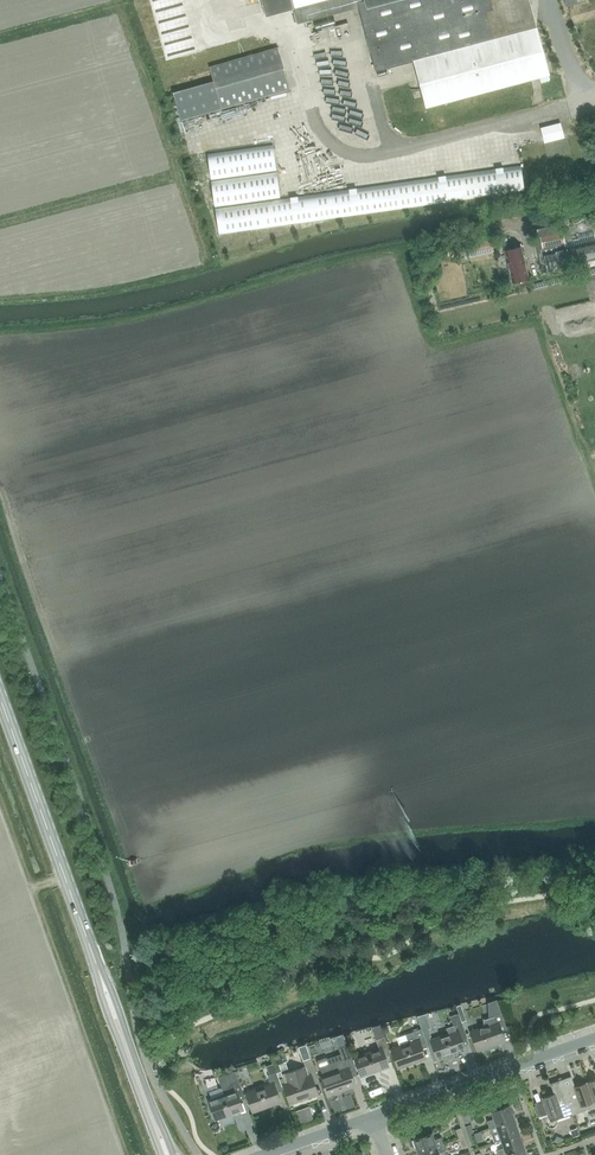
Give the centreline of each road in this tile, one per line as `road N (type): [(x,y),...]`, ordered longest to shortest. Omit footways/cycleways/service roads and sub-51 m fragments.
road 1 (tertiary): [(99,970),(0,698)]
road 2 (unclassified): [(373,1118),(594,1038)]

